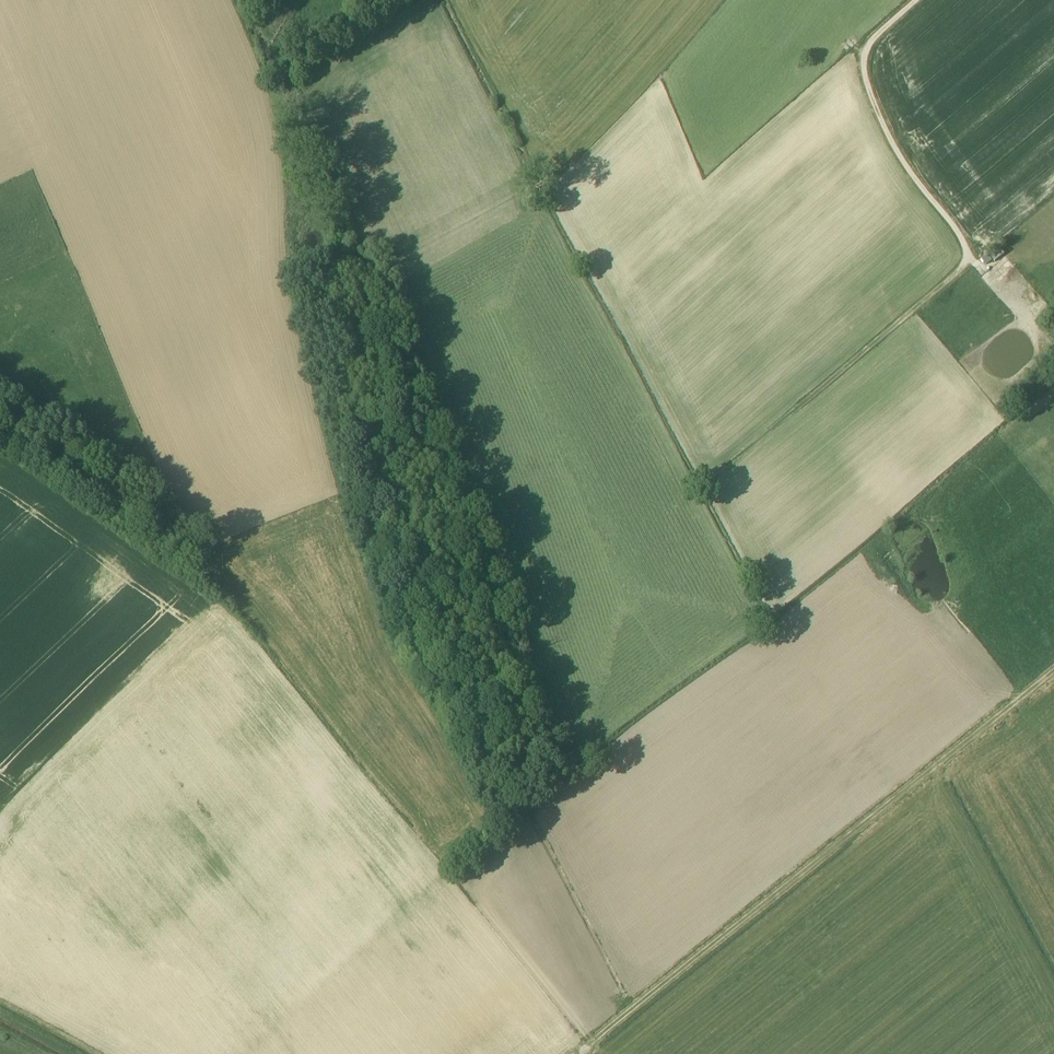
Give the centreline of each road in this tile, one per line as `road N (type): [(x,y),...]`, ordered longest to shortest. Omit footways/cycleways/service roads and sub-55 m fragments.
road 1 (track): [(588,1043),(1053,676)]
road 2 (track): [(806,401),(967,258),(957,229),(895,148),(863,70),(872,40),(917,0)]

